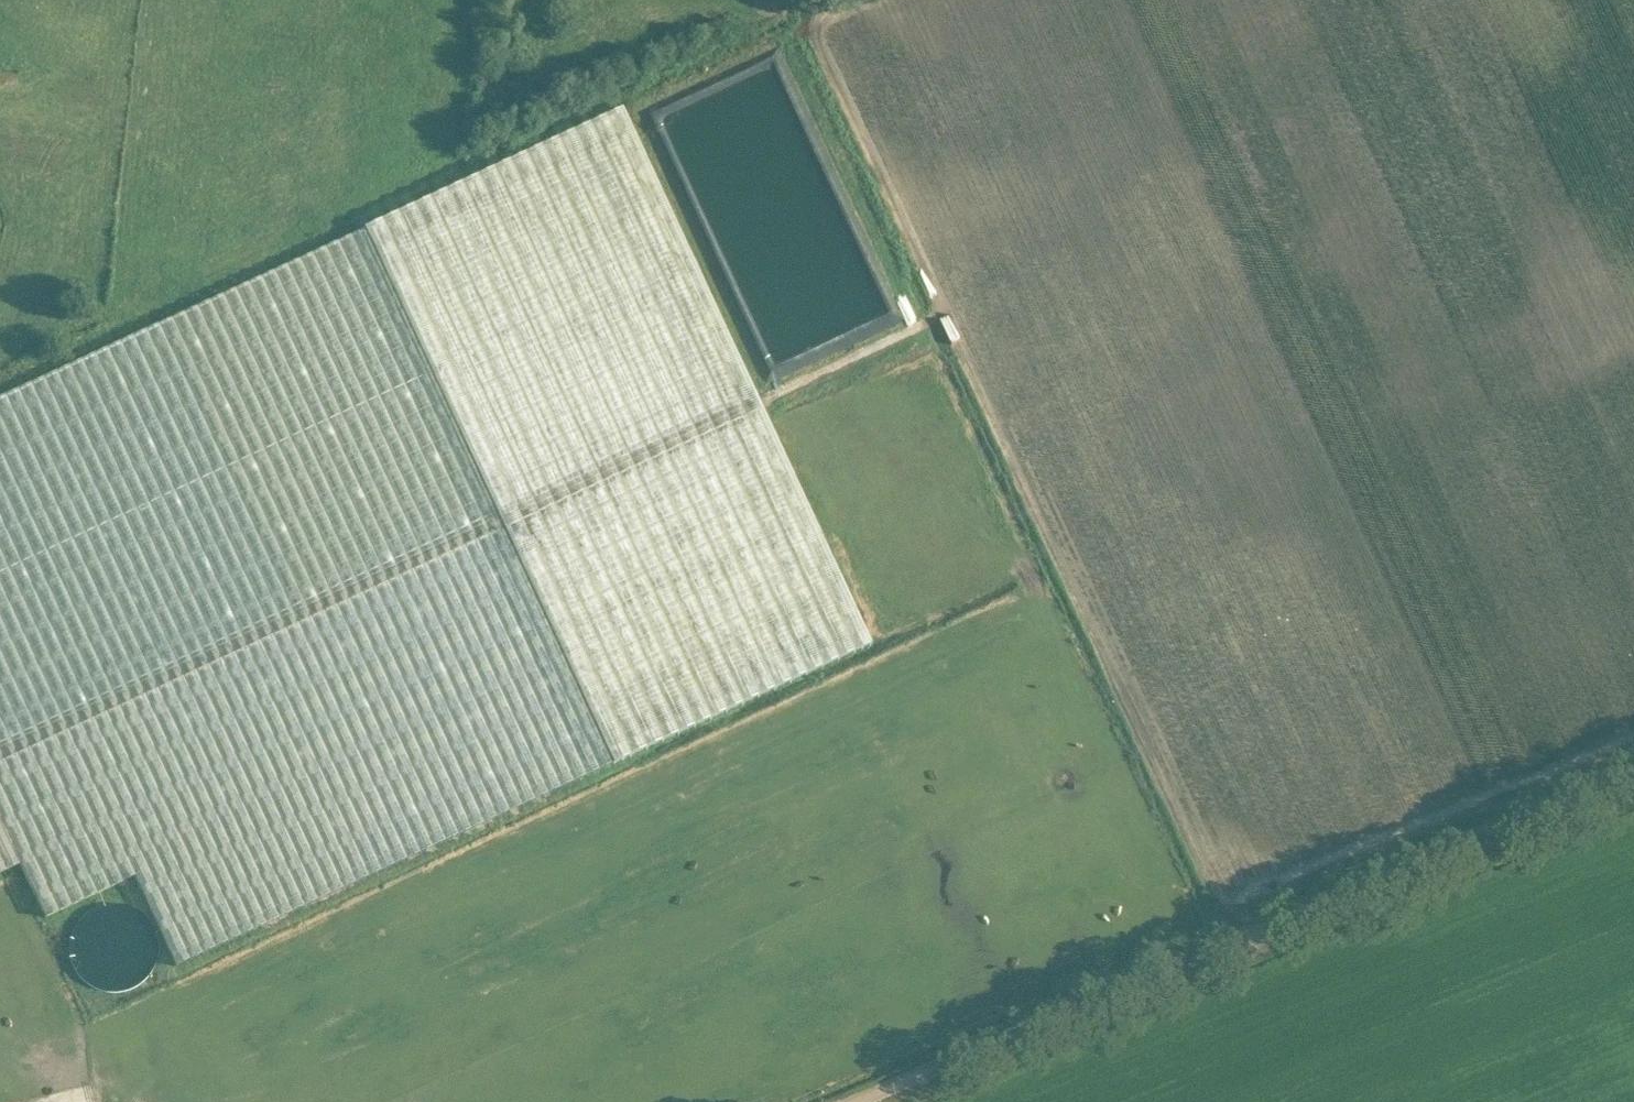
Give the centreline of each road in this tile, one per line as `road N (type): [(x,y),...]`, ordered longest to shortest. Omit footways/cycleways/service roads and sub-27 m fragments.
road 1 (track): [(857,1101),(1633,778)]

